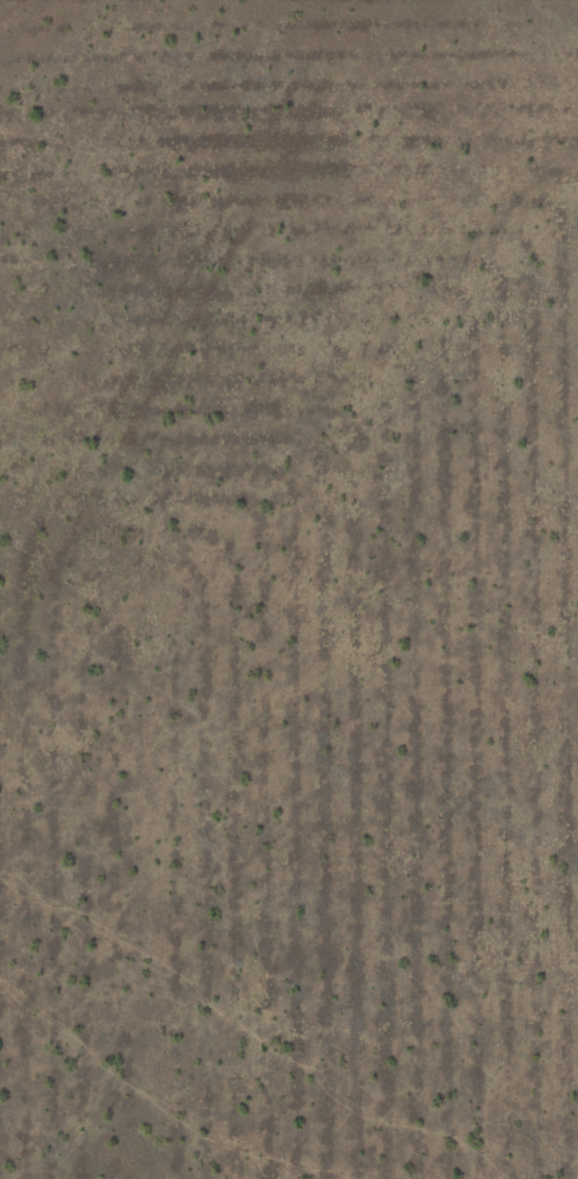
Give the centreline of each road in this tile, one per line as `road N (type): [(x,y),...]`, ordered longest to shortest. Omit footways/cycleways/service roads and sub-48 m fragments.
road 1 (residential): [(0,27),(244,0)]

